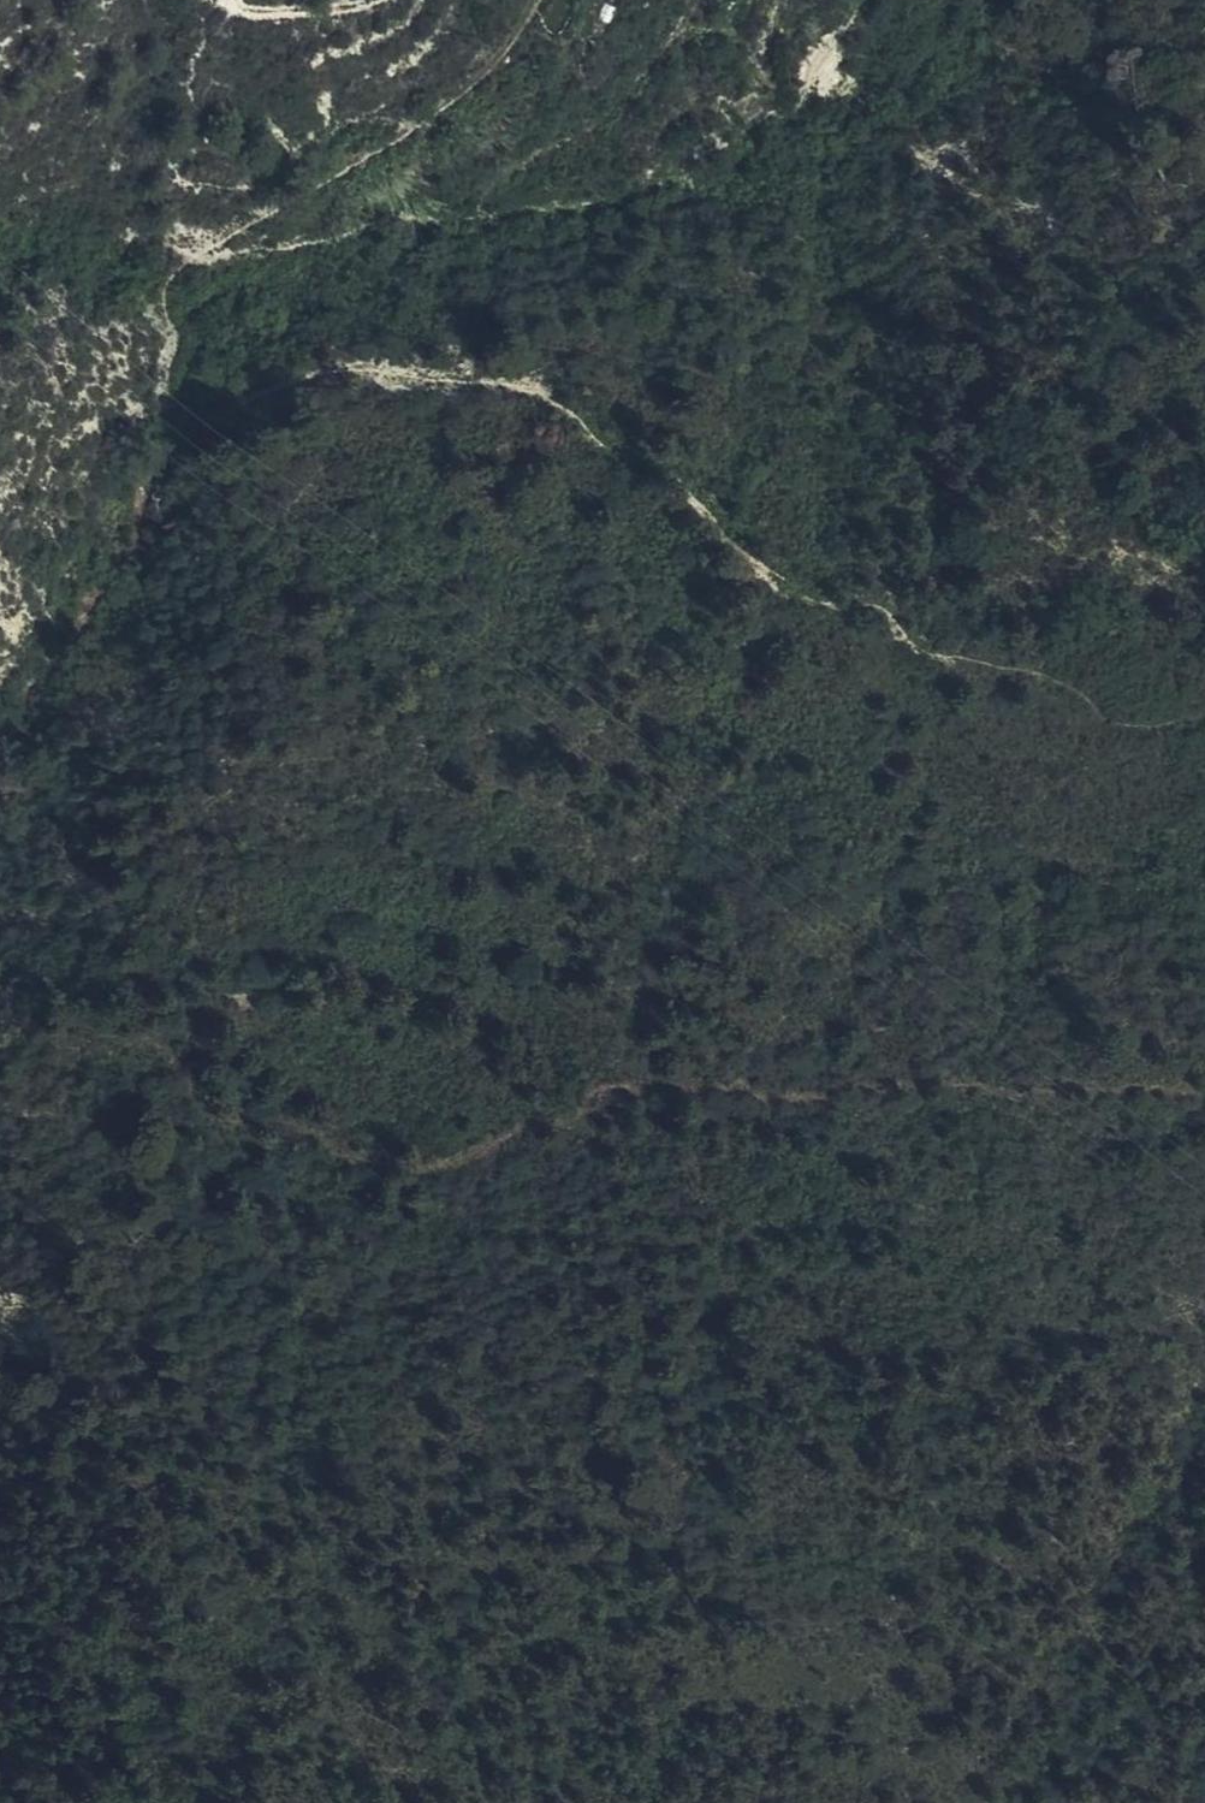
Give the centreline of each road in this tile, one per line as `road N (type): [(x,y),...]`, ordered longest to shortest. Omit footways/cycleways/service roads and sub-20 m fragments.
road 1 (track): [(534,0),(502,53),(454,93),(193,260)]
road 2 (track): [(236,0),(247,14),(340,14),(380,0)]

